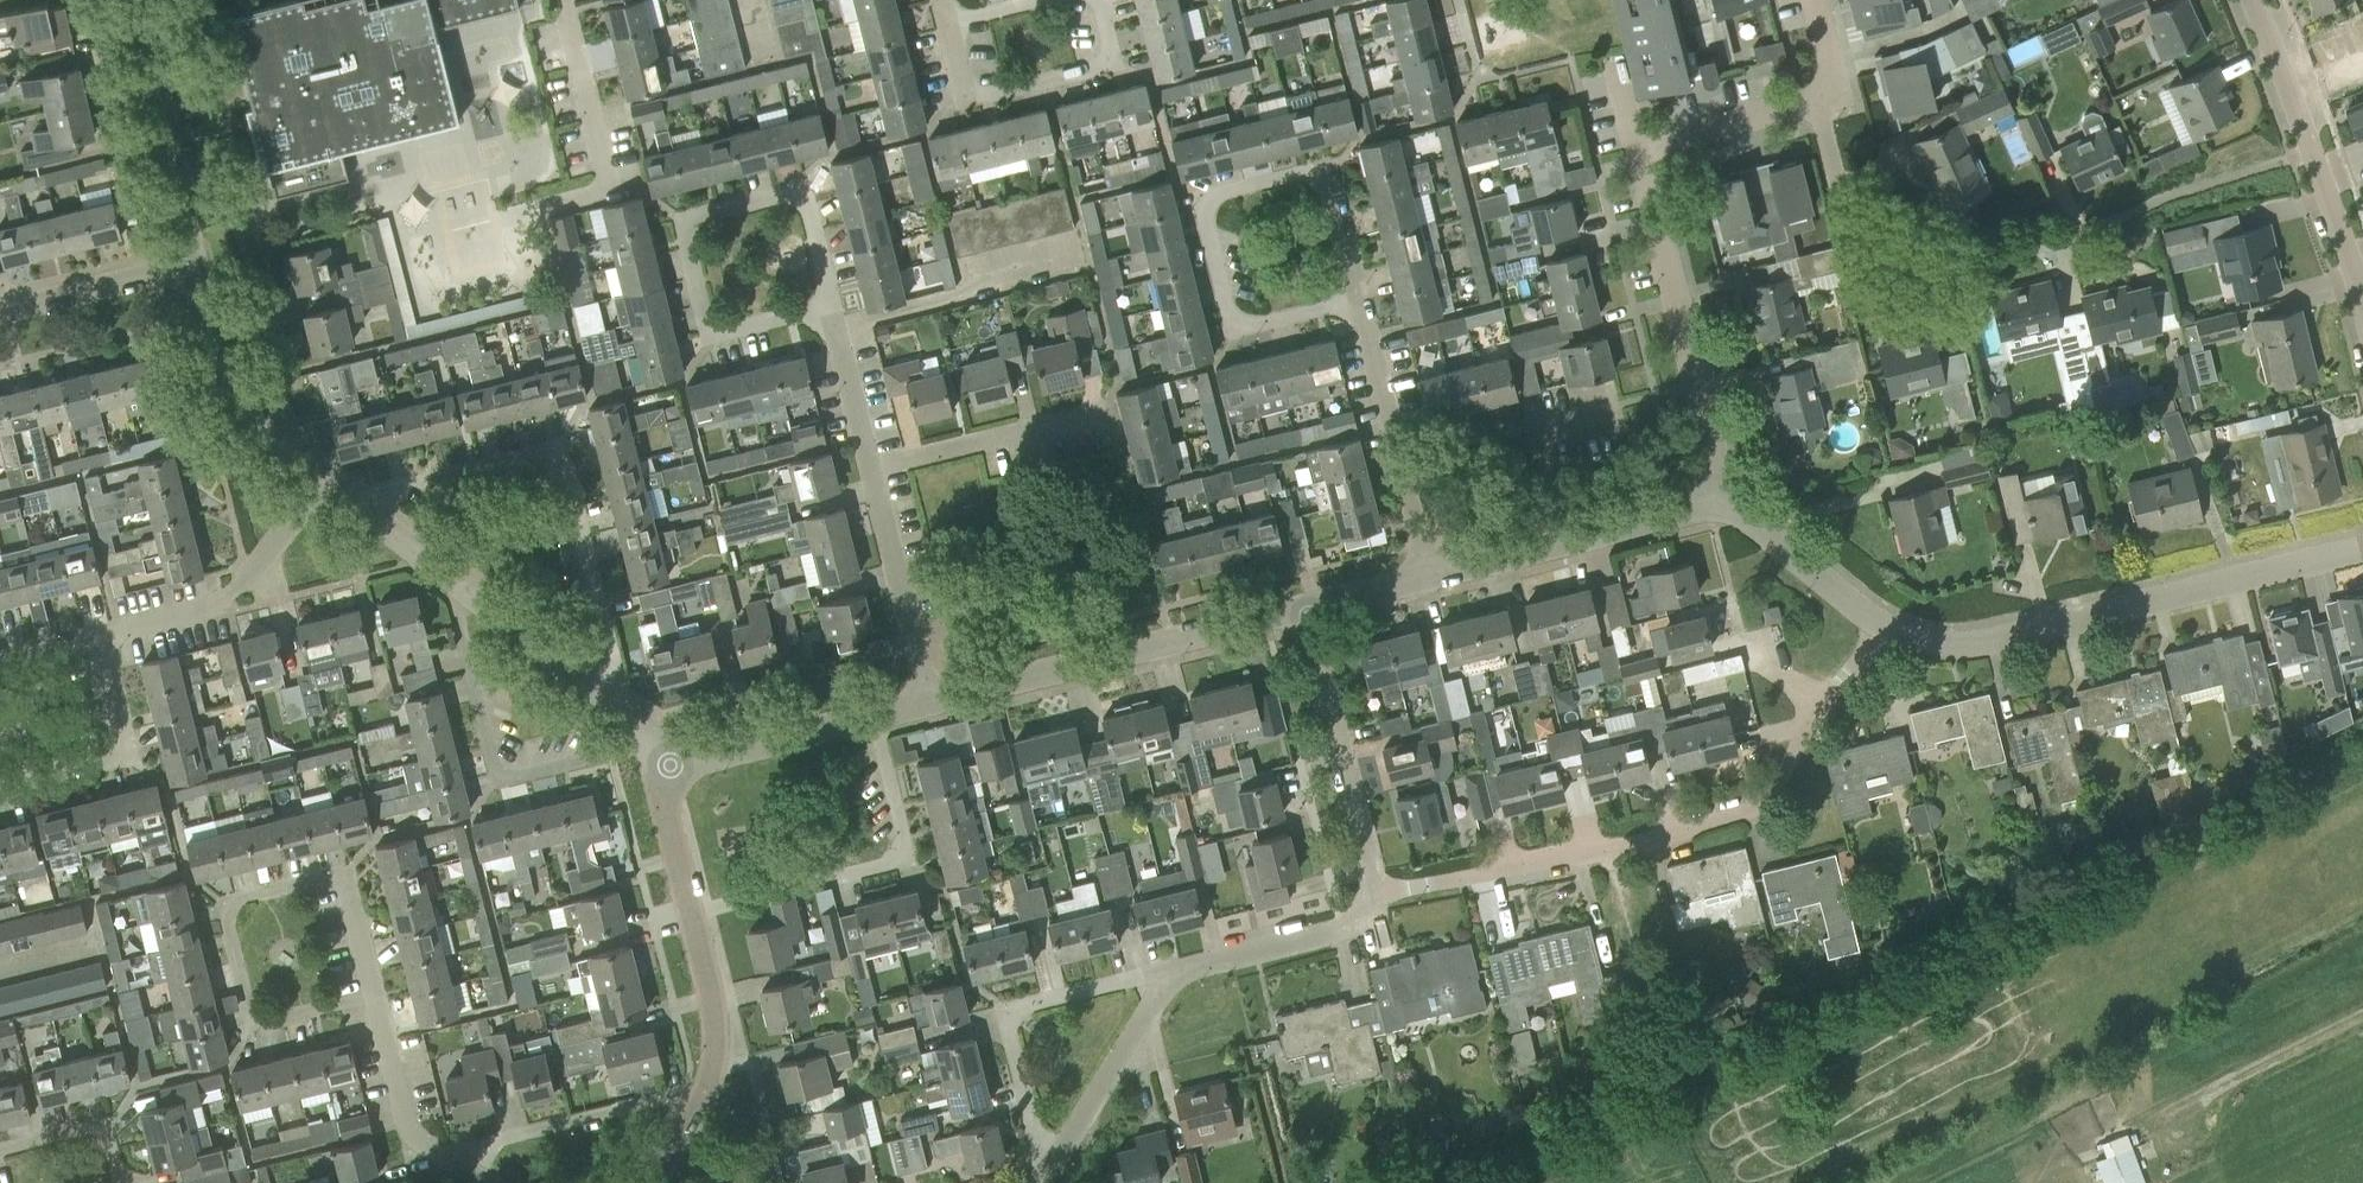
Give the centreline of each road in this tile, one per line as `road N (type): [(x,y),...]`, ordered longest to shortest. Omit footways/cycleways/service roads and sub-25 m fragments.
road 1 (residential): [(1374,886),(1420,888),(1631,843),(1762,804),(1884,628)]
road 2 (unclassified): [(2362,548),(1991,641),(1936,646),(1884,628)]
road 3 (residential): [(602,694),(616,662),(559,452),(389,490),(372,515)]
road 4 (residential): [(1818,100),(1845,211),(1909,266),(2111,220)]
road 5 (unclassified): [(930,703),(1307,608)]
road 6 (residential): [(1360,300),(1236,329),(1205,196),(1326,167)]
road 7 (residential): [(1203,962),(1004,1009),(1042,1177)]
road 8 (residential): [(374,995),(252,1025),(223,906),(344,875)]
road 9 (residential): [(1711,508),(1714,459),(1637,146)]
road 10 (residential): [(646,728),(610,751),(496,781),(458,612),(468,589)]
road 11 (residential): [(831,304),(710,332),(687,221),(805,193)]
road 12 (residential): [(690,910),(884,865),(898,855),(872,719)]
road 13 (residential): [(321,477),(234,589),(198,612),(96,641)]
road 14 (unclassified): [(1432,576),(1711,508)]
road 15 (residential): [(1374,886),(1307,608)]
road 16 (residential): [(1432,576),(1360,300)]
road 17 (unclassified): [(137,0),(195,269)]
road 18 (residential): [(444,1157),(708,1089)]
road 19 (residential): [(1042,1177),(1152,1006),(1203,962)]
road 20 (residential): [(543,206),(615,188),(568,0)]
road 21 (unclassified): [(195,269),(212,356),(235,403),(321,477)]
road 22 (residential): [(96,641),(124,758),(0,787)]
road 23 (residential): [(872,470),(1111,411)]
road 24 (track): [(2362,1015),(2141,1123)]
road 25 (residential): [(930,703),(872,470)]
road 26 (unclassified): [(1884,628),(1738,516),(1711,508)]
road 27 (residential): [(1093,0),(1108,63),(965,98)]
road 28 (unclassified): [(2362,296),(2296,97)]
road 29 (unclassified): [(669,764),(872,719)]
road 30 (residential): [(0,314),(195,269)]
road 31 (residential): [(1203,962),(1342,928),(1364,911),(1374,886)]
road 32 (residential): [(1637,146),(1818,100)]
road 33 (residential): [(444,1157),(421,1145),(405,1123),(374,995)]
road 34 (unclassified): [(708,1089),(716,1017),(690,910)]
road 35 (residential): [(872,470),(831,304)]
road 36 (unclassified): [(468,589),(602,694)]
road 37 (residential): [(0,1153),(103,1126),(117,1182)]
road 38 (unclassified): [(690,910),(668,812),(669,764)]
road 39 (residential): [(1360,300),(1326,167)]
road 40 (unclassified): [(1307,608),(1432,576)]
road 41 (residential): [(374,995),(344,875)]
road 42 (unclassified): [(372,515),(468,589)]

